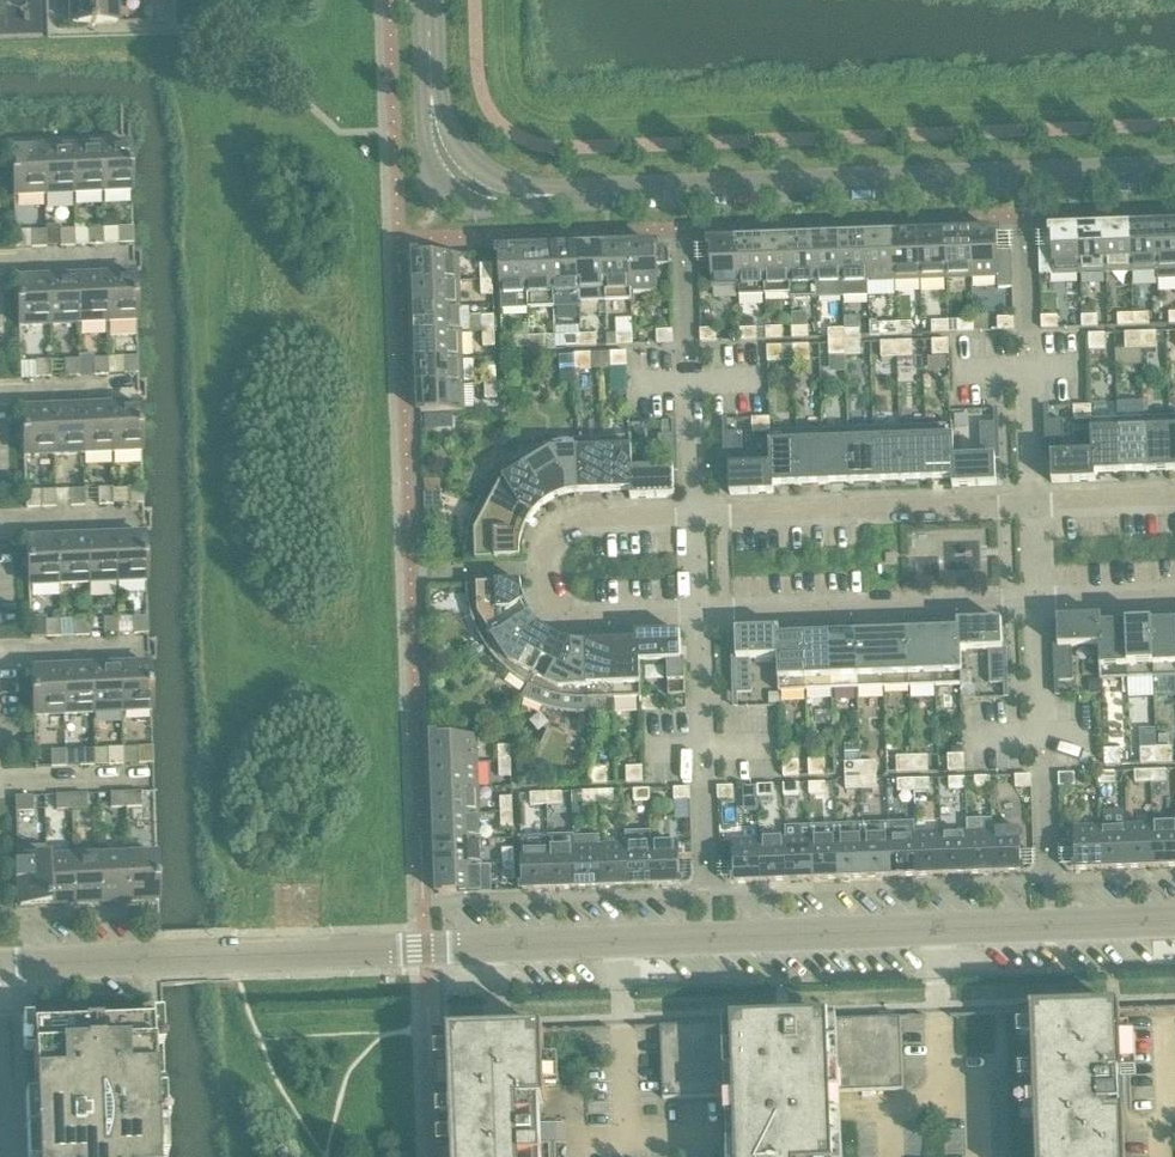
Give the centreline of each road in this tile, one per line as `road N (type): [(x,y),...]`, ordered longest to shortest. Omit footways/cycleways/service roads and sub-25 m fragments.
road 1 (residential): [(1174,599),(572,617),(535,578),(568,527),(1174,502)]
road 2 (tertiary): [(0,966),(425,957),(1174,924)]
road 3 (tertiary): [(1174,170),(542,193)]
road 4 (tertiary): [(427,69),(436,168),(469,198),(519,202),(542,193)]
road 5 (tertiary): [(542,193),(488,177),(465,160),(444,128),(427,69)]
road 6 (residential): [(0,782),(145,777)]
road 7 (residential): [(0,525),(137,520)]
road 8 (residential): [(0,651),(137,649)]
road 9 (residential): [(0,394),(128,389)]
road 10 (residential): [(0,263),(125,258)]

